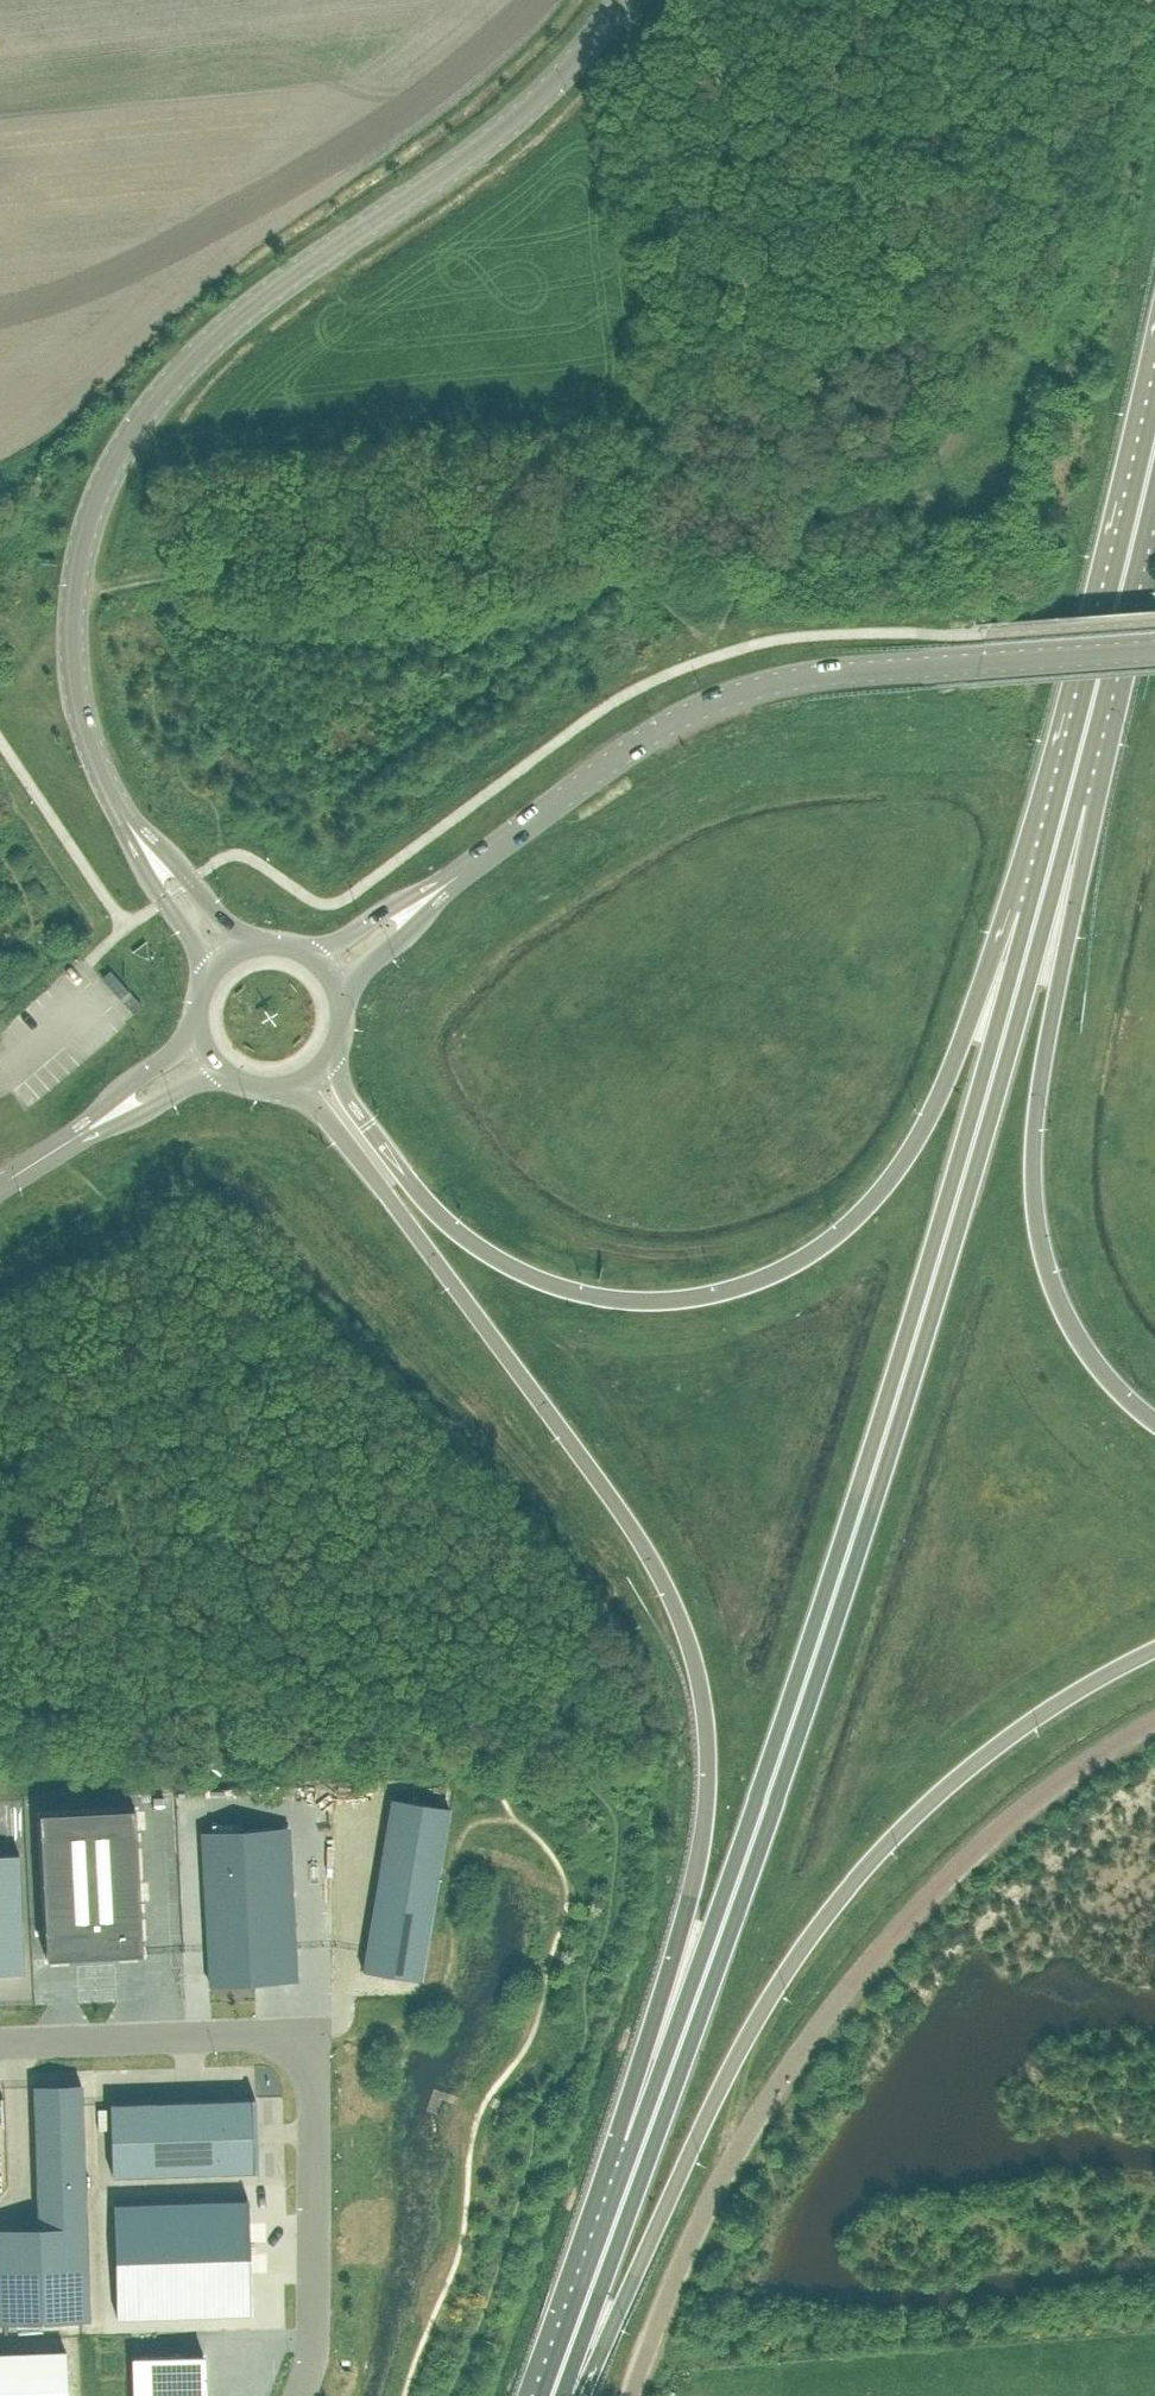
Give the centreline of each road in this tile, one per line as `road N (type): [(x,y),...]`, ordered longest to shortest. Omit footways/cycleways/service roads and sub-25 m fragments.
road 1 (trunk): [(642,2145),(832,1615),(1037,915)]
road 2 (trunk): [(288,1086),(370,1174),(607,1491),(643,1546),(692,1654),(707,1745),(703,1822),(642,2145)]
road 3 (secondary): [(620,0),(529,107),(289,275),(198,351),(117,457),(77,564),(72,670),(87,739),(131,829)]
road 4 (trunk): [(1037,915),(884,1187),(842,1229),(791,1264),(704,1295),(589,1293),(487,1254),(405,1180),(349,1100),(330,1055)]
road 5 (trunk): [(557,2395),(622,2303),(737,2051),(846,1888),(996,1745),(1154,1649)]
road 6 (unclassified): [(633,2395),(716,2192),(834,2004),(997,1830),(1154,1721)]
road 7 (secondary): [(460,875),(604,766),(725,699),(833,675),(1154,647)]
road 8 (track): [(73,594),(165,587),(230,565),(808,511)]
road 9 (trunk): [(1154,1422),(1112,1384),(1076,1335),(1038,1224),(1035,1131),(1060,964),(1069,797)]
road 10 (track): [(808,511),(868,498),(948,460),(959,447),(967,419),(966,360),(1066,200),(1150,0)]
road 11 (unclassified): [(296,2395),(309,2359),(313,2089),(297,2054),(255,2036)]
road 12 (trunk): [(1069,797),(1154,443)]
road 13 (trunk): [(550,2395),(642,2145)]
road 14 (unclassified): [(255,2036),(0,2045)]
road 15 (secondary): [(341,1006),(359,973),(460,875)]
road 16 (secondary): [(460,875),(404,897),(309,954)]
road 17 (secondary): [(251,944),(224,924),(156,842),(131,829)]
road 18 (secondary): [(131,829),(140,861),(196,947),(205,977)]
road 19 (tertiary): [(196,1029),(103,1103),(81,1134)]
road 20 (tertiary): [(81,1134),(221,1072)]
road 21 (trunk): [(1037,915),(1069,797)]

